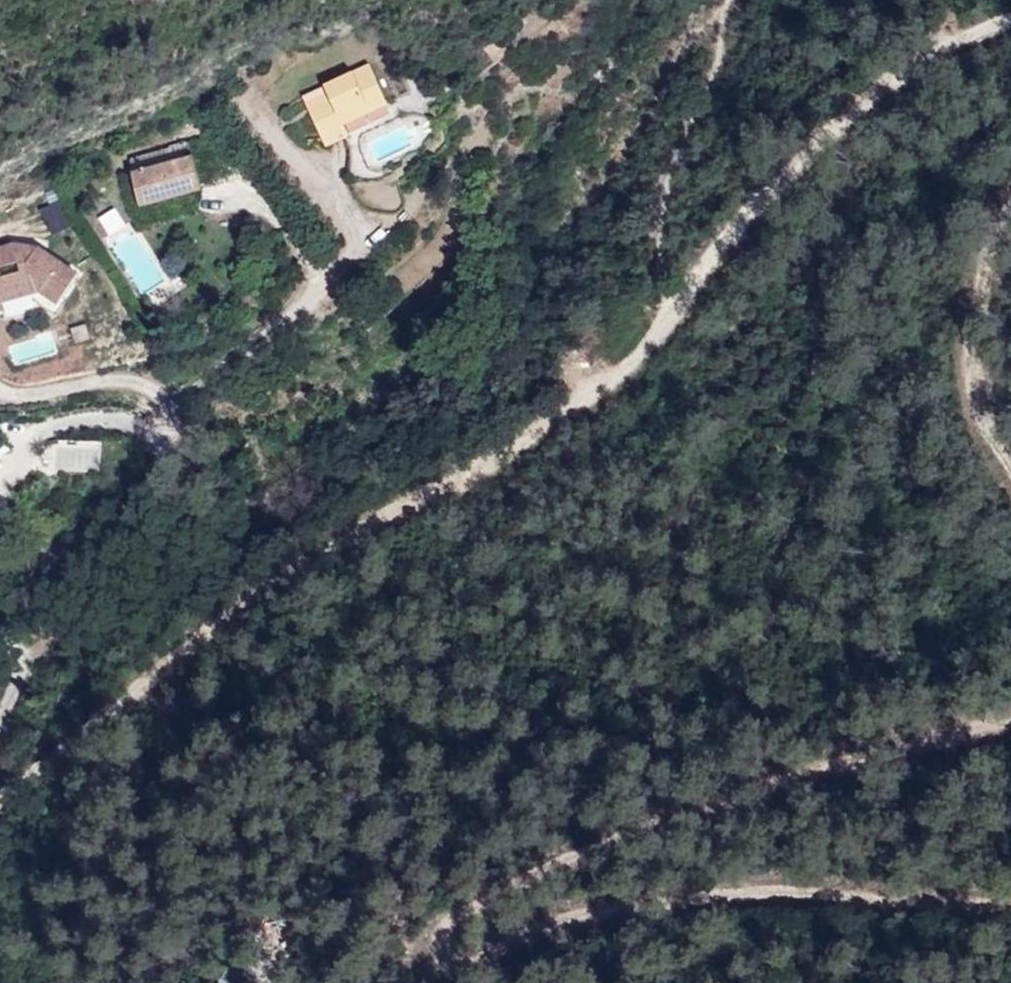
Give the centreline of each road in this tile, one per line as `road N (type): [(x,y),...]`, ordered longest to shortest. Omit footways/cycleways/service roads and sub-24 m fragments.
road 1 (track): [(0,798),(95,704),(335,530),(554,419),(658,343),(774,187),(936,45),(1010,16)]
road 2 (track): [(1010,720),(870,772),(432,905),(445,964),(653,898),(1010,910)]
road 3 (residential): [(0,548),(50,577),(90,558),(154,472),(184,400),(296,309),(315,279)]
road 4 (track): [(1010,202),(988,230),(960,317),(963,394),(1010,478)]
road 5 (residential): [(0,723),(24,668),(21,640),(0,610)]

